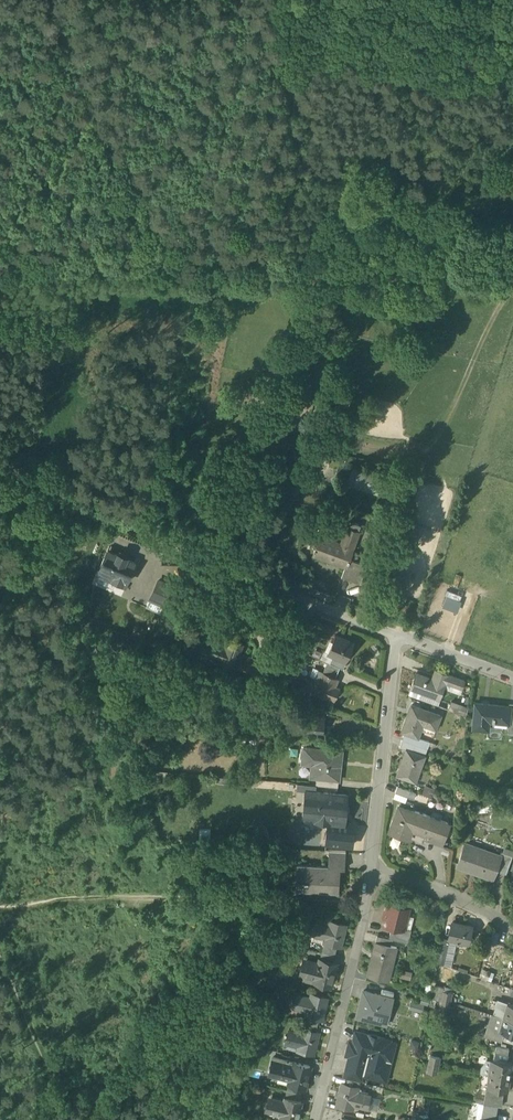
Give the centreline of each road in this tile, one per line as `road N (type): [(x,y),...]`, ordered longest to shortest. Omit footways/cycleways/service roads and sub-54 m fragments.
road 1 (track): [(0,905),(69,896),(368,904)]
road 2 (residential): [(395,632),(131,524)]
road 3 (residential): [(371,869),(313,1119)]
road 4 (residential): [(395,632),(371,869)]
road 5 (track): [(0,267),(231,266)]
road 6 (track): [(281,42),(295,166),(275,267)]
road 7 (track): [(275,267),(447,266)]
road 8 (residential): [(371,869),(512,923)]
road 9 (track): [(131,524),(0,468)]
road 10 (residential): [(512,678),(395,632)]

